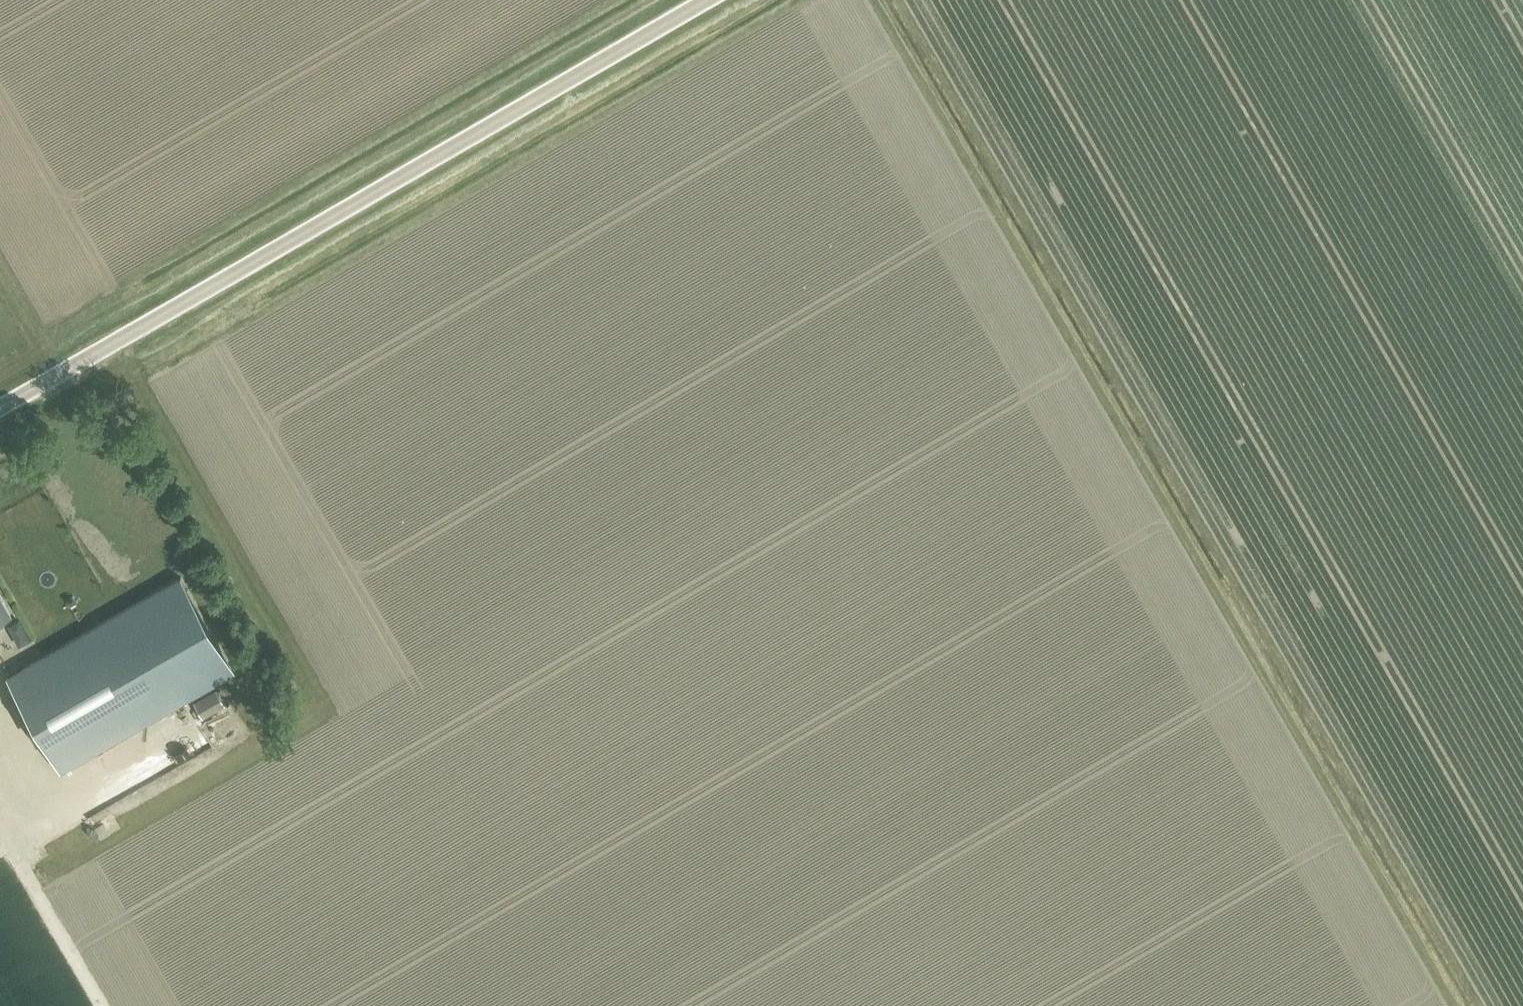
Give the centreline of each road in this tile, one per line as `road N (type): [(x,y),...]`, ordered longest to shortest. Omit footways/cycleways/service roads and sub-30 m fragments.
road 1 (unclassified): [(0,409),(709,0)]

